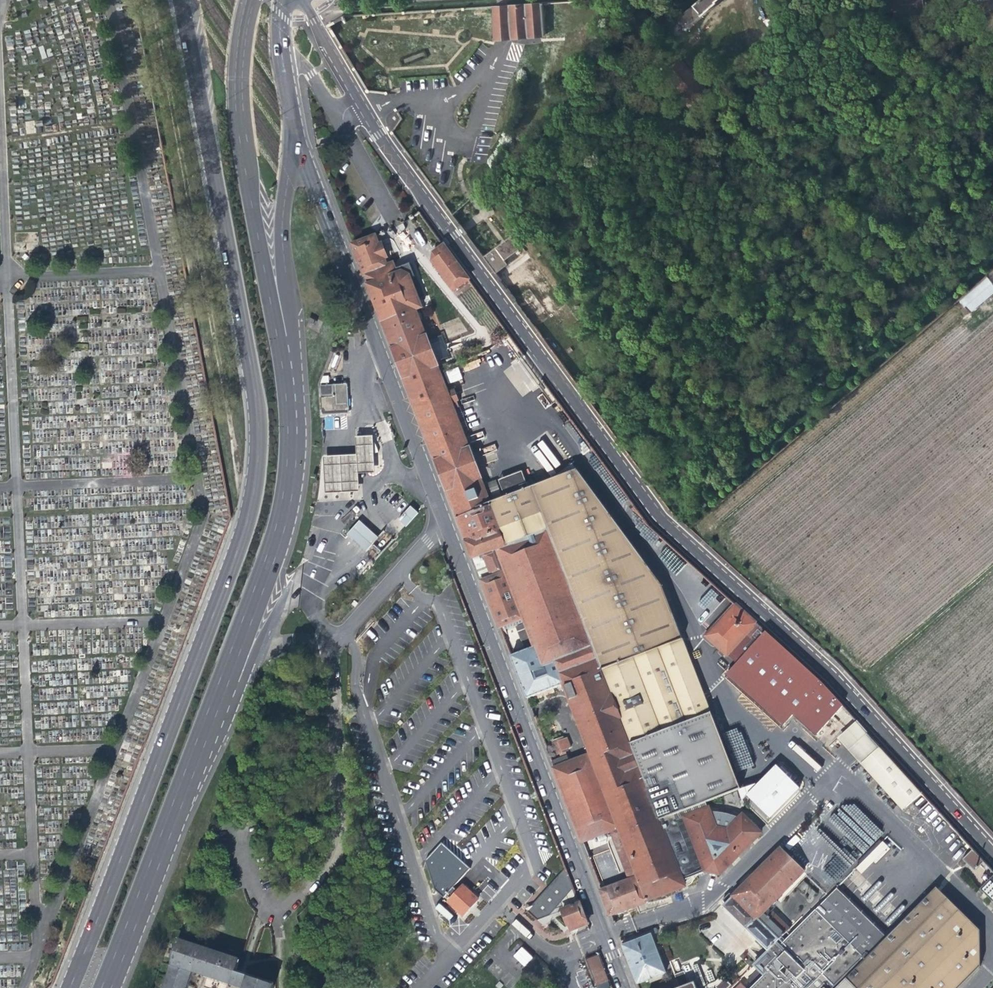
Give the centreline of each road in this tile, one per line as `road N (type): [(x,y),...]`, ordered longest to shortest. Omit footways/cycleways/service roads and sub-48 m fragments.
road 1 (residential): [(304,0),(374,129),(661,519),(825,667),(992,855)]
road 2 (primary): [(183,0),(255,457),(246,500),(64,987)]
road 3 (tertiary): [(624,987),(293,136)]
road 4 (primary): [(104,987),(279,524),(291,450),(279,343)]
road 5 (primary): [(279,343),(237,105),(248,0)]
road 6 (residential): [(279,343),(293,136)]
road 7 (tertiary): [(293,136),(282,0)]

